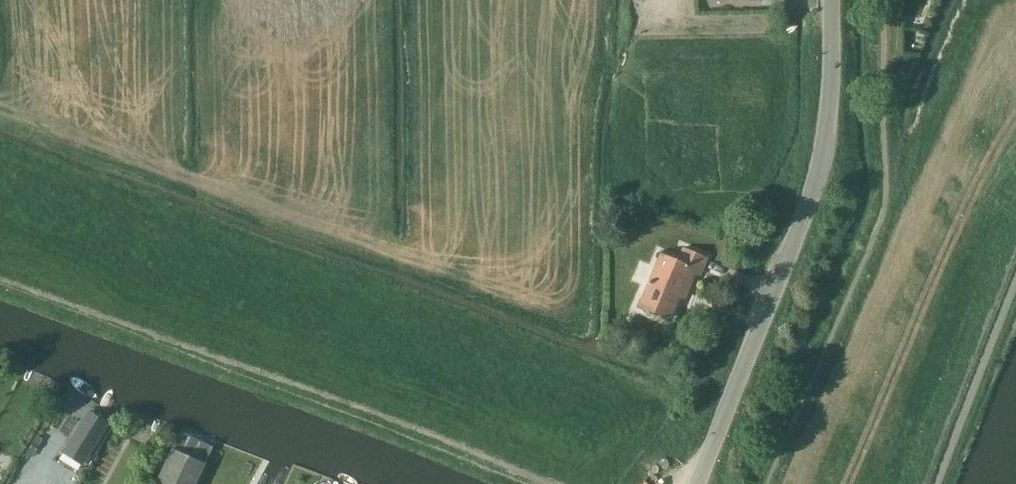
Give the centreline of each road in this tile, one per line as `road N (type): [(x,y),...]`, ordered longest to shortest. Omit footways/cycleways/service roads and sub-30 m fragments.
road 1 (track): [(0,285),(240,370),(519,483)]
road 2 (unclassified): [(698,483),(819,192),(831,134),(830,0)]

